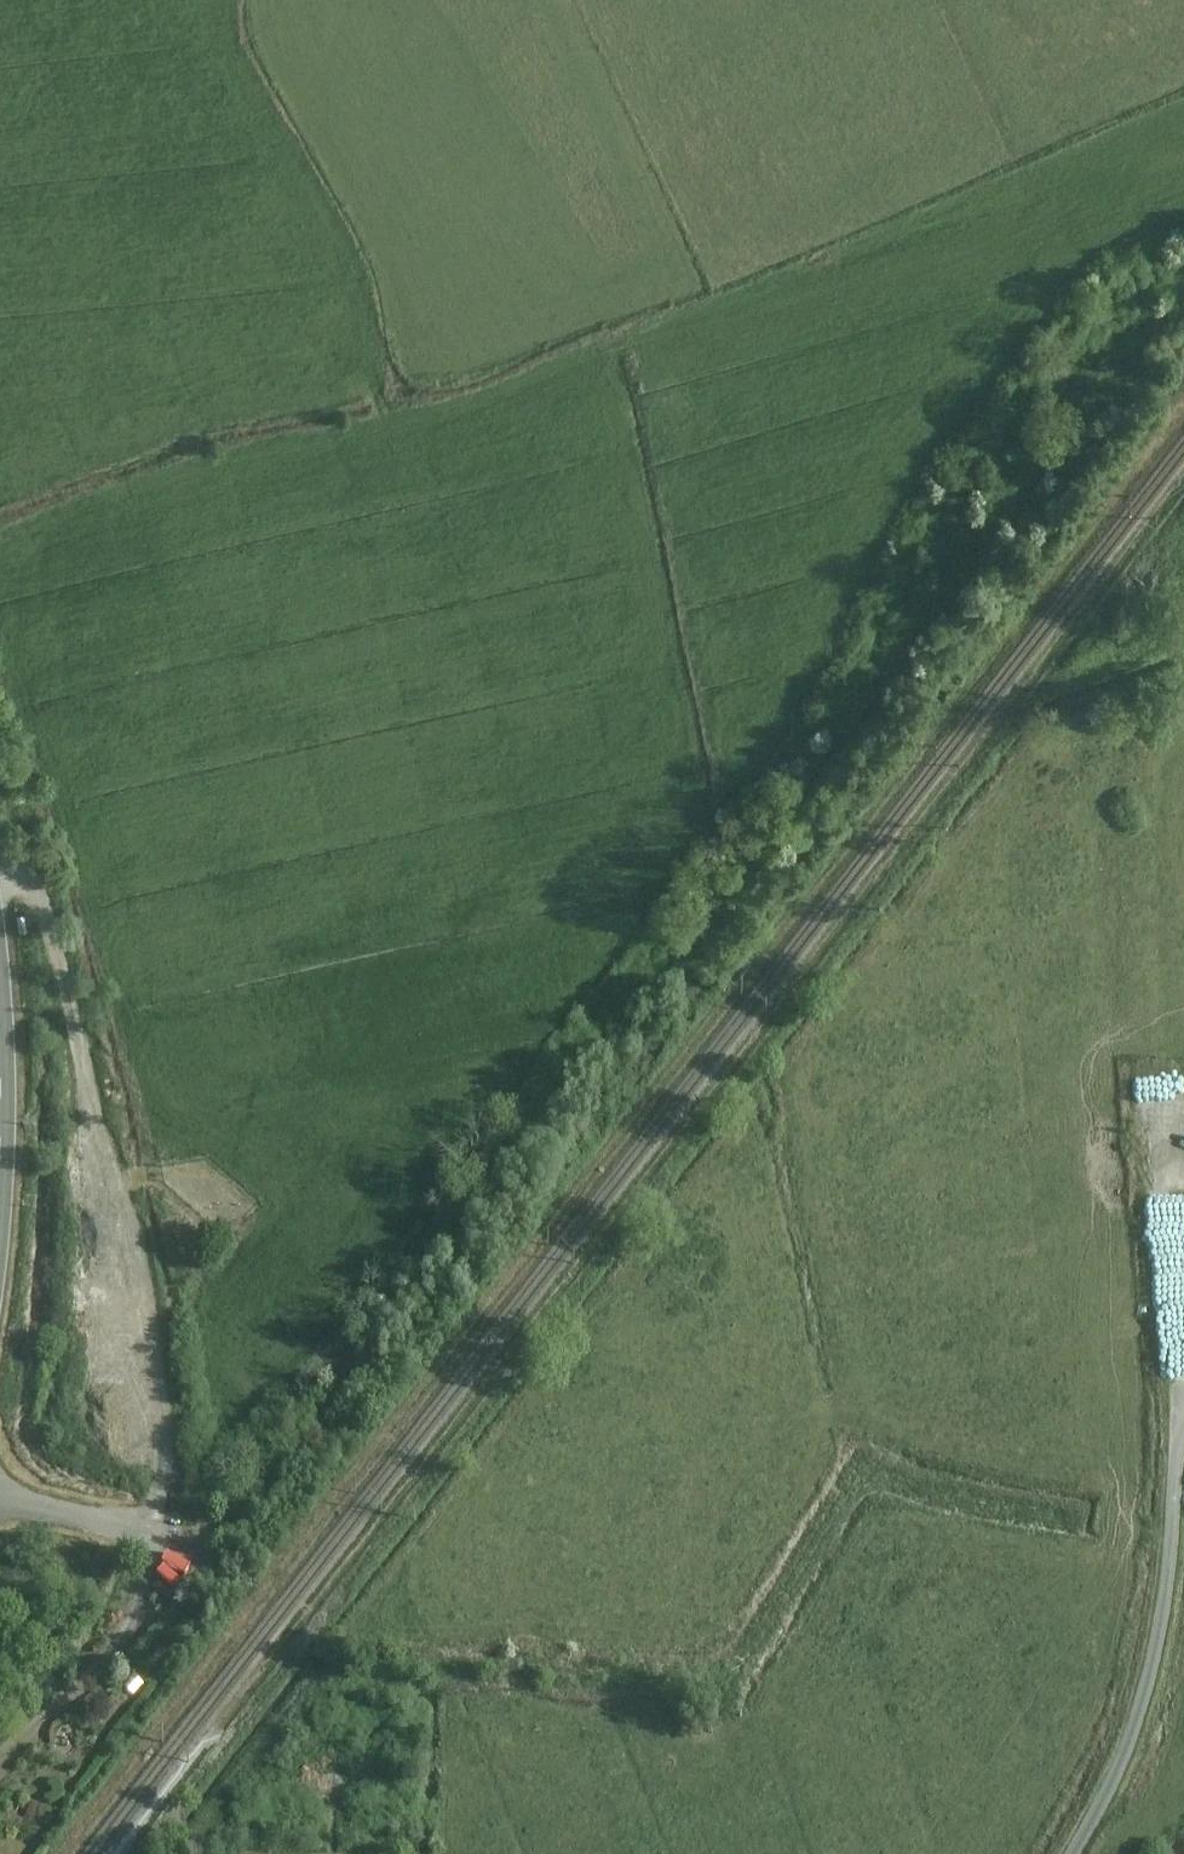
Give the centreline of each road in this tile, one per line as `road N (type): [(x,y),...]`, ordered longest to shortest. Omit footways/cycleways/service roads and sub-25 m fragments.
road 1 (tertiary): [(0,1168),(0,1005)]

